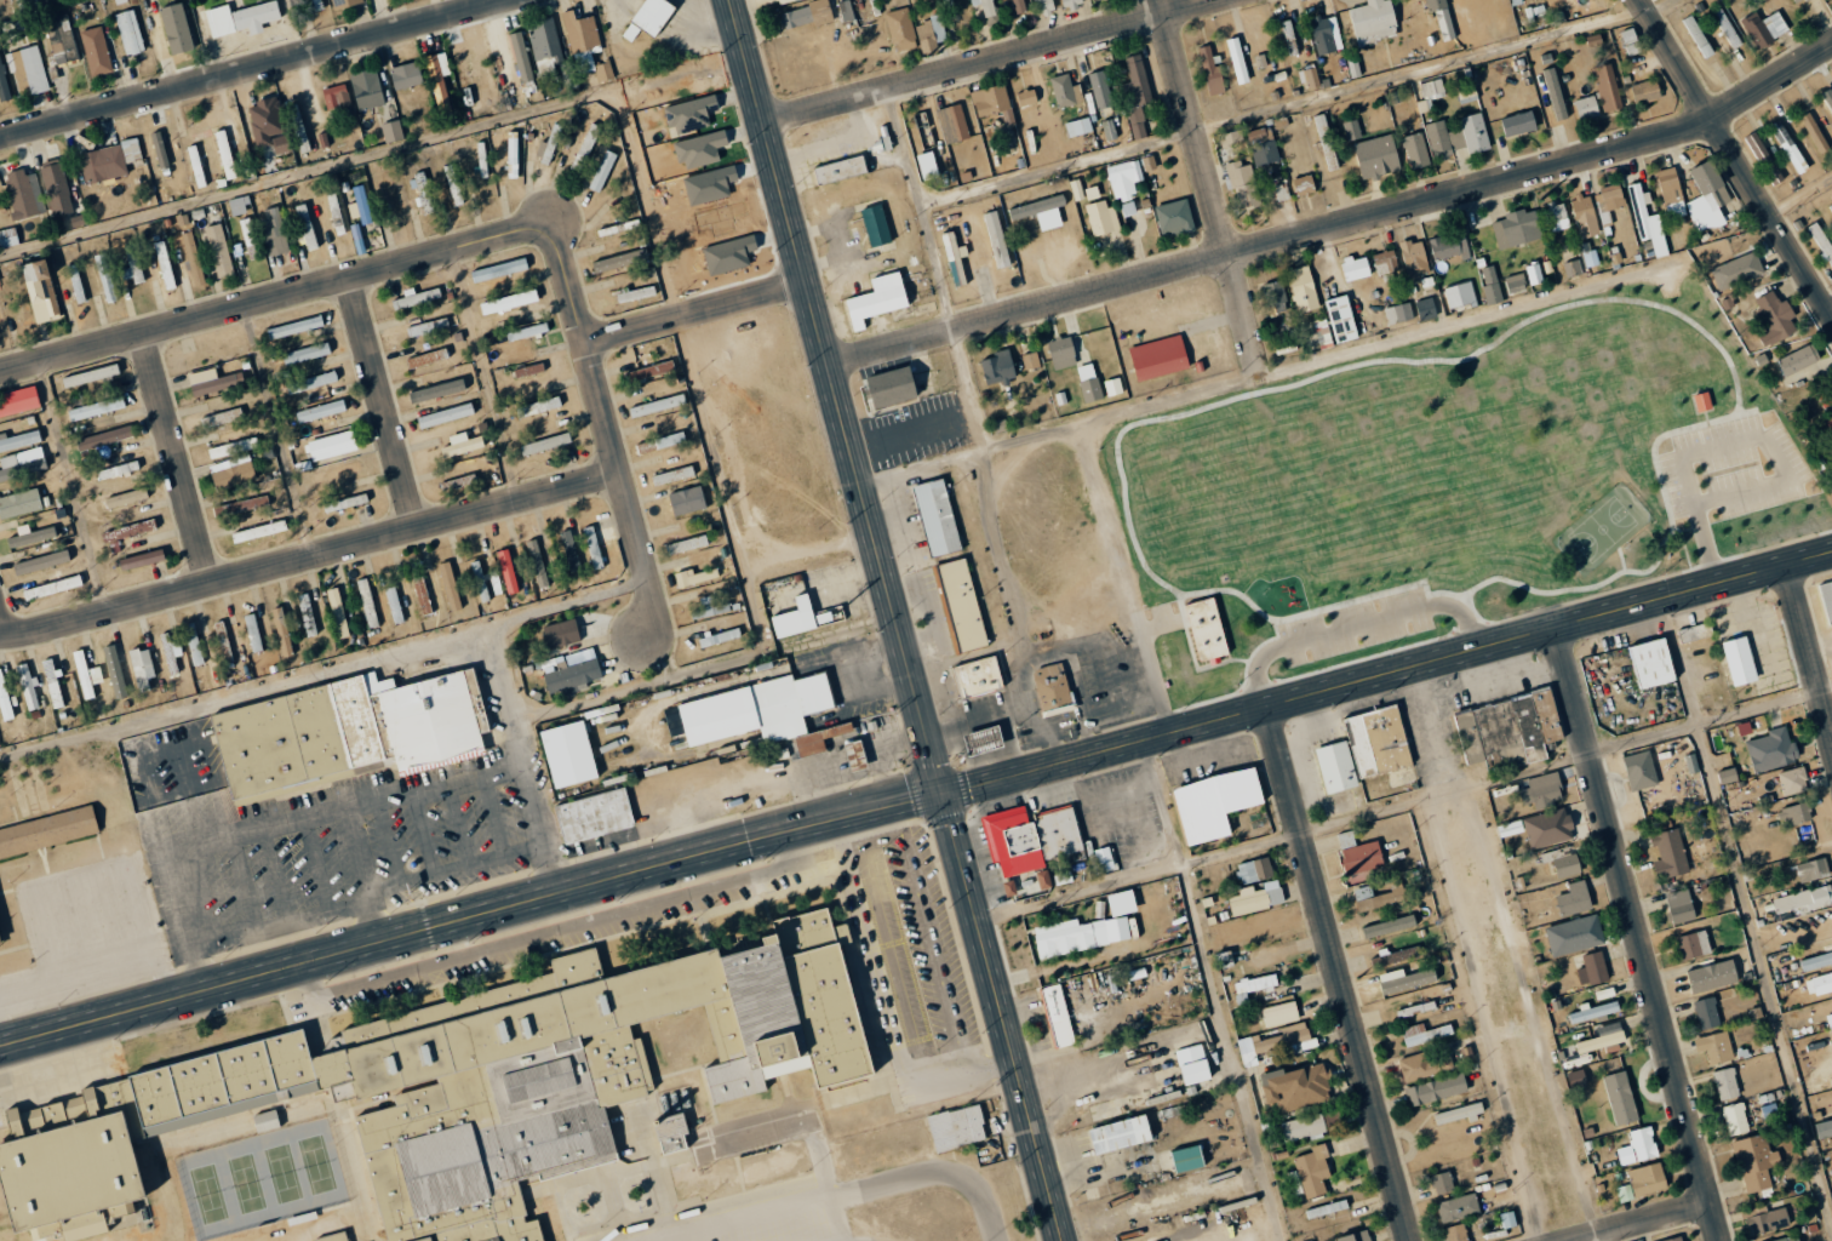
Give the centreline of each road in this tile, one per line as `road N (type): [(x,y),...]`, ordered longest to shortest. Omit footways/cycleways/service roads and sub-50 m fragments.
road 1 (tertiary): [(1831,555),(0,1048)]
road 2 (secondary): [(731,0),(1067,1240)]
road 3 (residential): [(830,356),(1710,114),(1831,40)]
road 4 (residential): [(622,474),(0,636)]
road 5 (residential): [(1557,630),(1722,1240)]
road 6 (residential): [(551,224),(0,373)]
road 7 (residential): [(1267,709),(1407,1240)]
road 8 (residential): [(495,0),(0,134)]
road 9 (residential): [(1214,0),(765,122)]
road 10 (residential): [(551,224),(664,637)]
road 11 (residential): [(1157,0),(1259,377)]
road 12 (residential): [(1640,0),(1831,314)]
road 13 (residential): [(999,1240),(977,1190),(944,1177),(696,1240)]
road 14 (residential): [(144,334),(210,585)]
road 15 (residential): [(353,278),(419,528)]
road 16 (residential): [(811,285),(585,345)]
road 17 (residential): [(1787,568),(1831,736)]
road 18 (residential): [(1712,1205),(1581,1240)]

